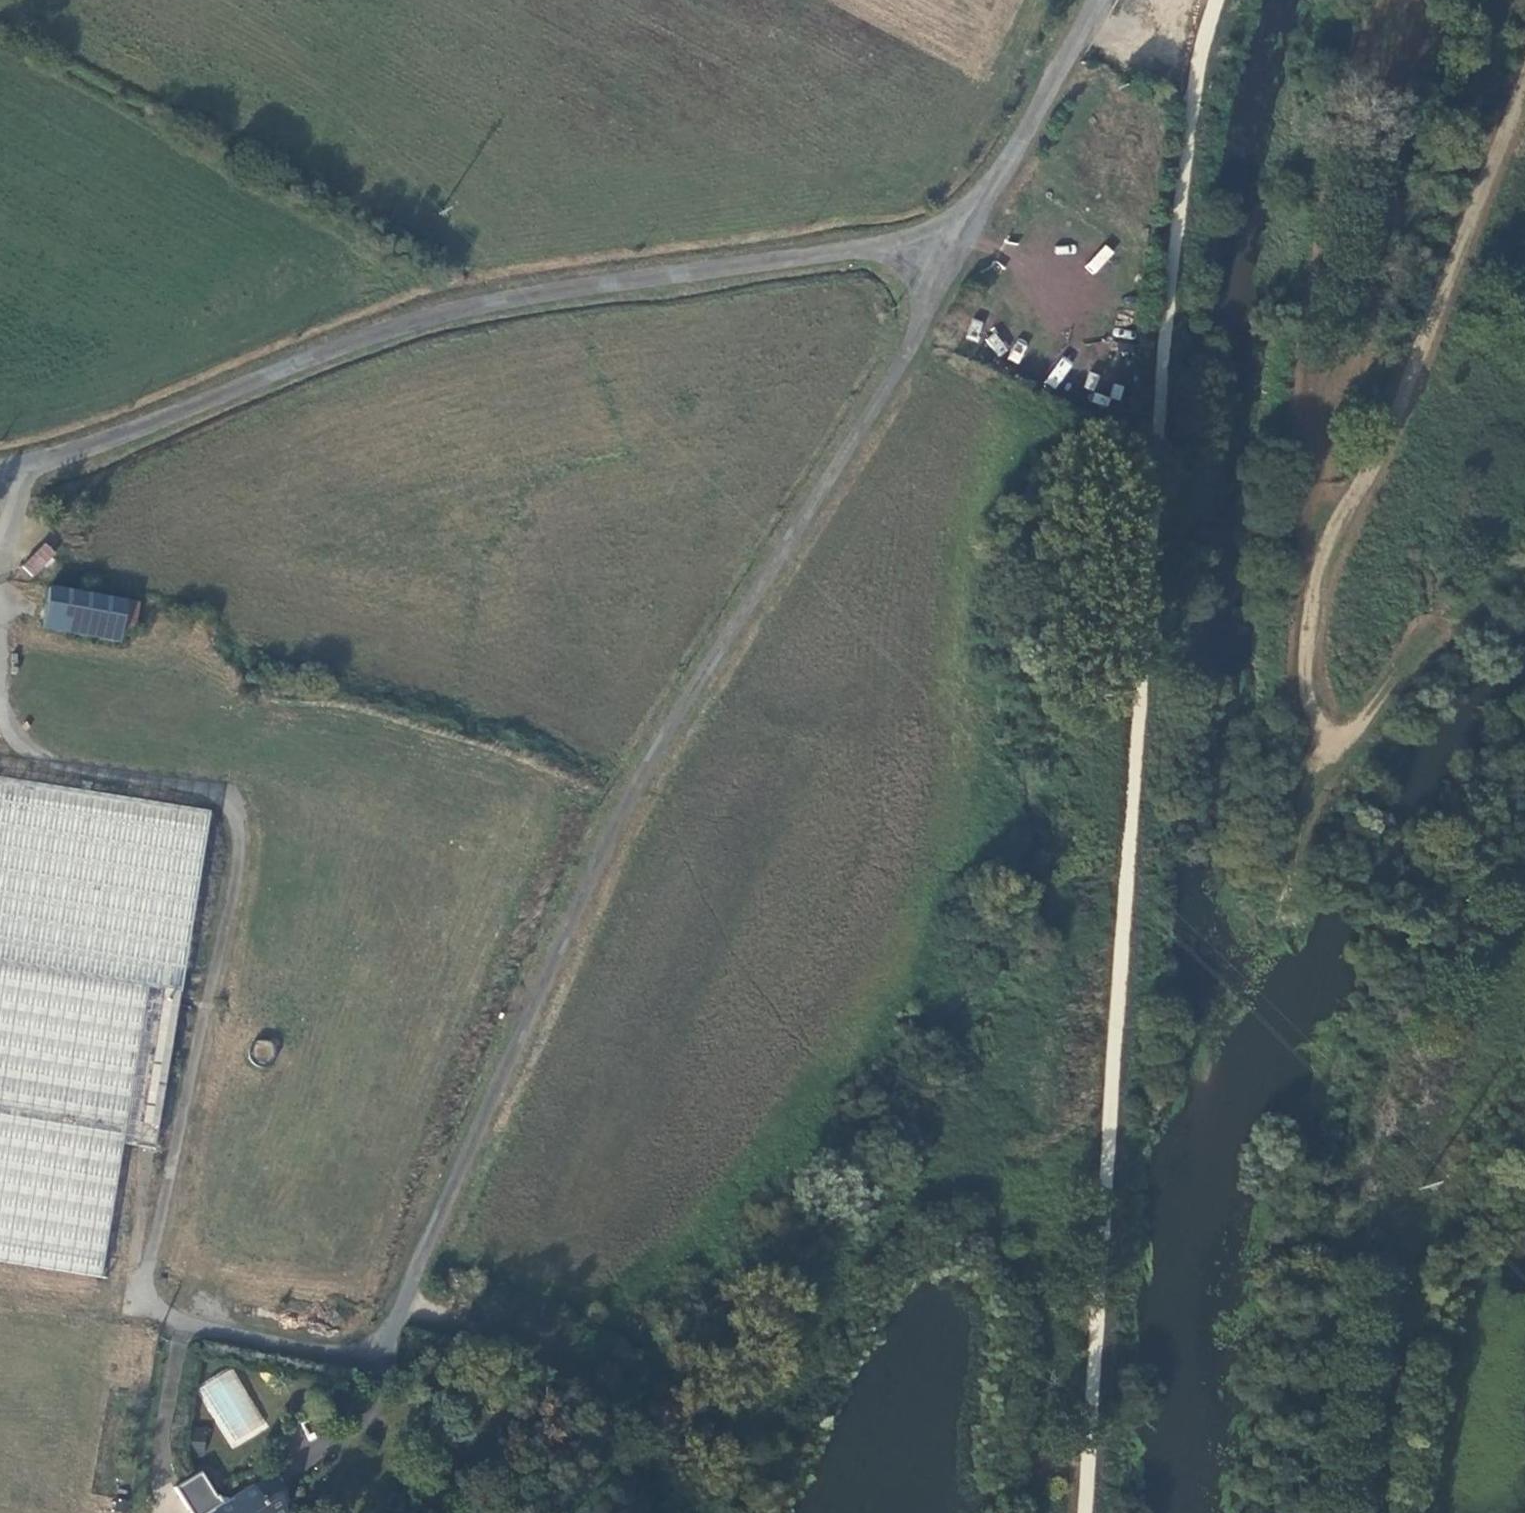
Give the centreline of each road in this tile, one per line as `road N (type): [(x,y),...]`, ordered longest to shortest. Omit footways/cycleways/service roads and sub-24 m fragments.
road 1 (unclassified): [(941,252),(905,356),(565,922),(374,1362)]
road 2 (unclassified): [(0,471),(76,457),(424,319),(878,246),(941,252)]
road 3 (unclassified): [(941,252),(1004,171),(1096,0)]

